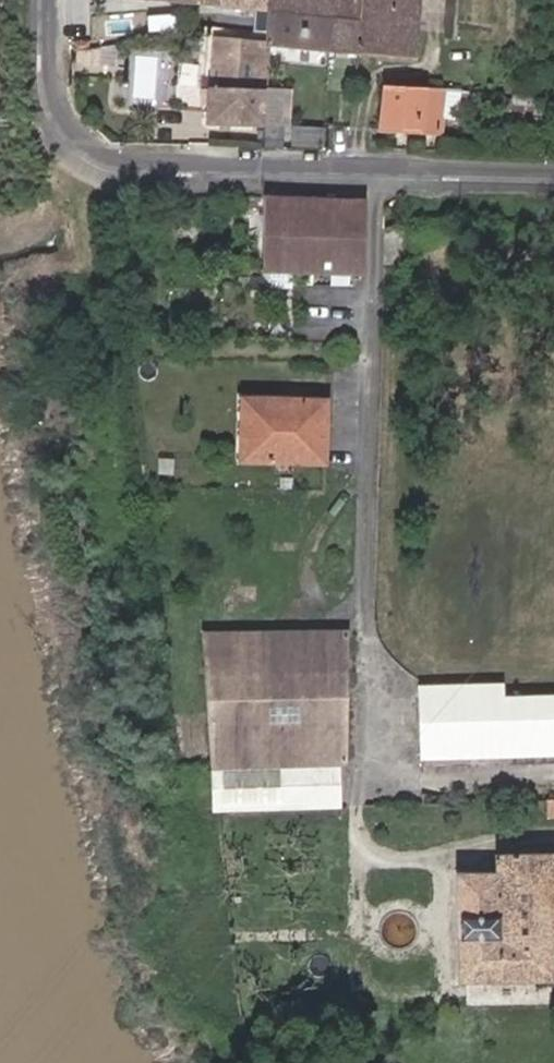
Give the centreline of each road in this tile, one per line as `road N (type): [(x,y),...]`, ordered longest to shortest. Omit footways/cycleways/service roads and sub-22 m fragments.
road 1 (tertiary): [(50,0),(63,118),(81,143),(112,157),(553,166)]

